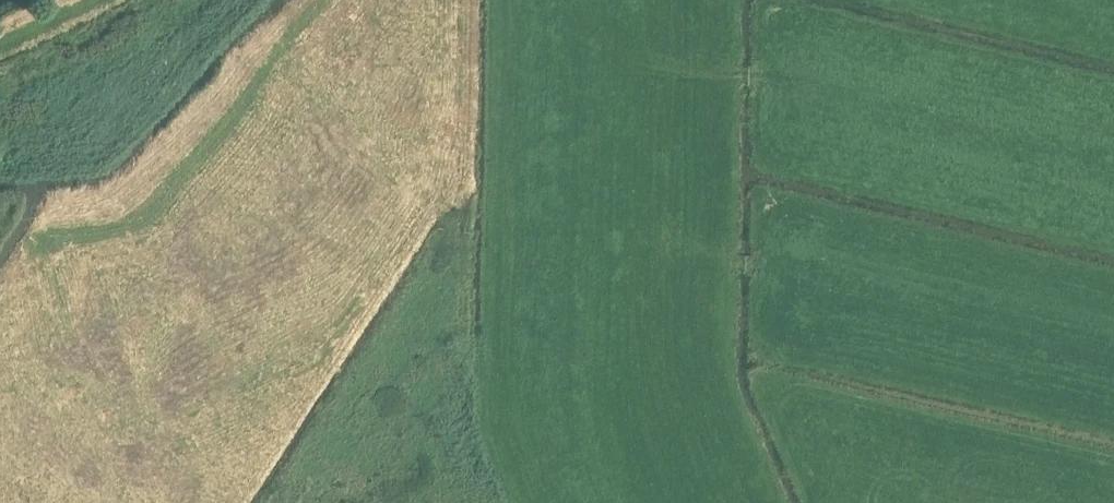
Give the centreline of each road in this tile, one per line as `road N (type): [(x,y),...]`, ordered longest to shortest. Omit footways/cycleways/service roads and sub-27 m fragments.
road 1 (track): [(620,237),(613,58),(872,95)]
road 2 (track): [(643,502),(620,237),(772,276)]
road 3 (track): [(1113,353),(772,276)]
road 4 (track): [(1113,157),(872,95)]

